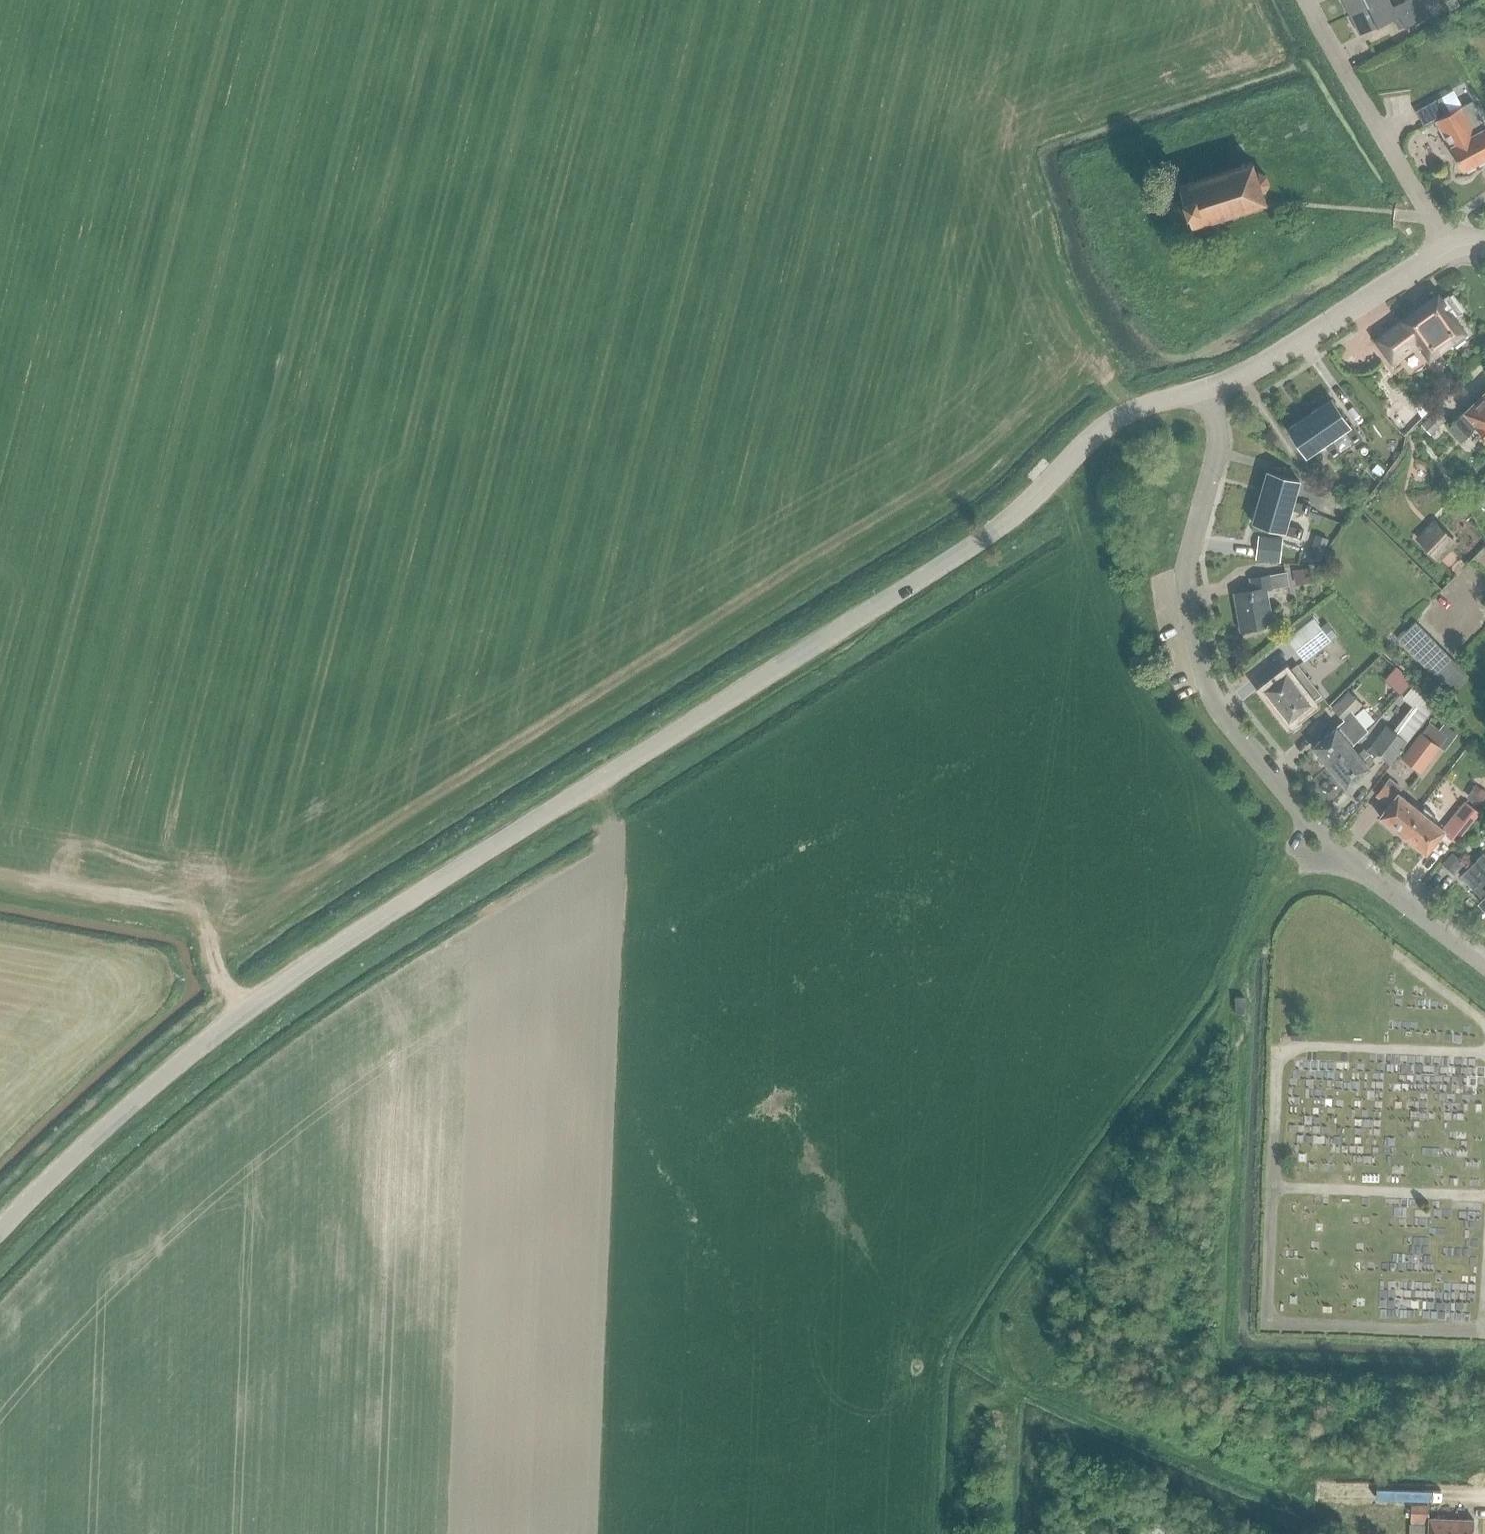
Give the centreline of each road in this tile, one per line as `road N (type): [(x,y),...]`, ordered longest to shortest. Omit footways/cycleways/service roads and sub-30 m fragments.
road 1 (tertiary): [(0,1239),(206,1040),(349,937),(945,565),(1093,439),(1145,409),(1209,391)]
road 2 (residential): [(1484,960),(1343,857),(1305,821),(1217,706),(1197,652),(1188,578),(1217,452),(1209,391)]
road 3 (residential): [(1449,249),(1306,0)]
road 4 (tertiary): [(1209,391),(1449,249)]

